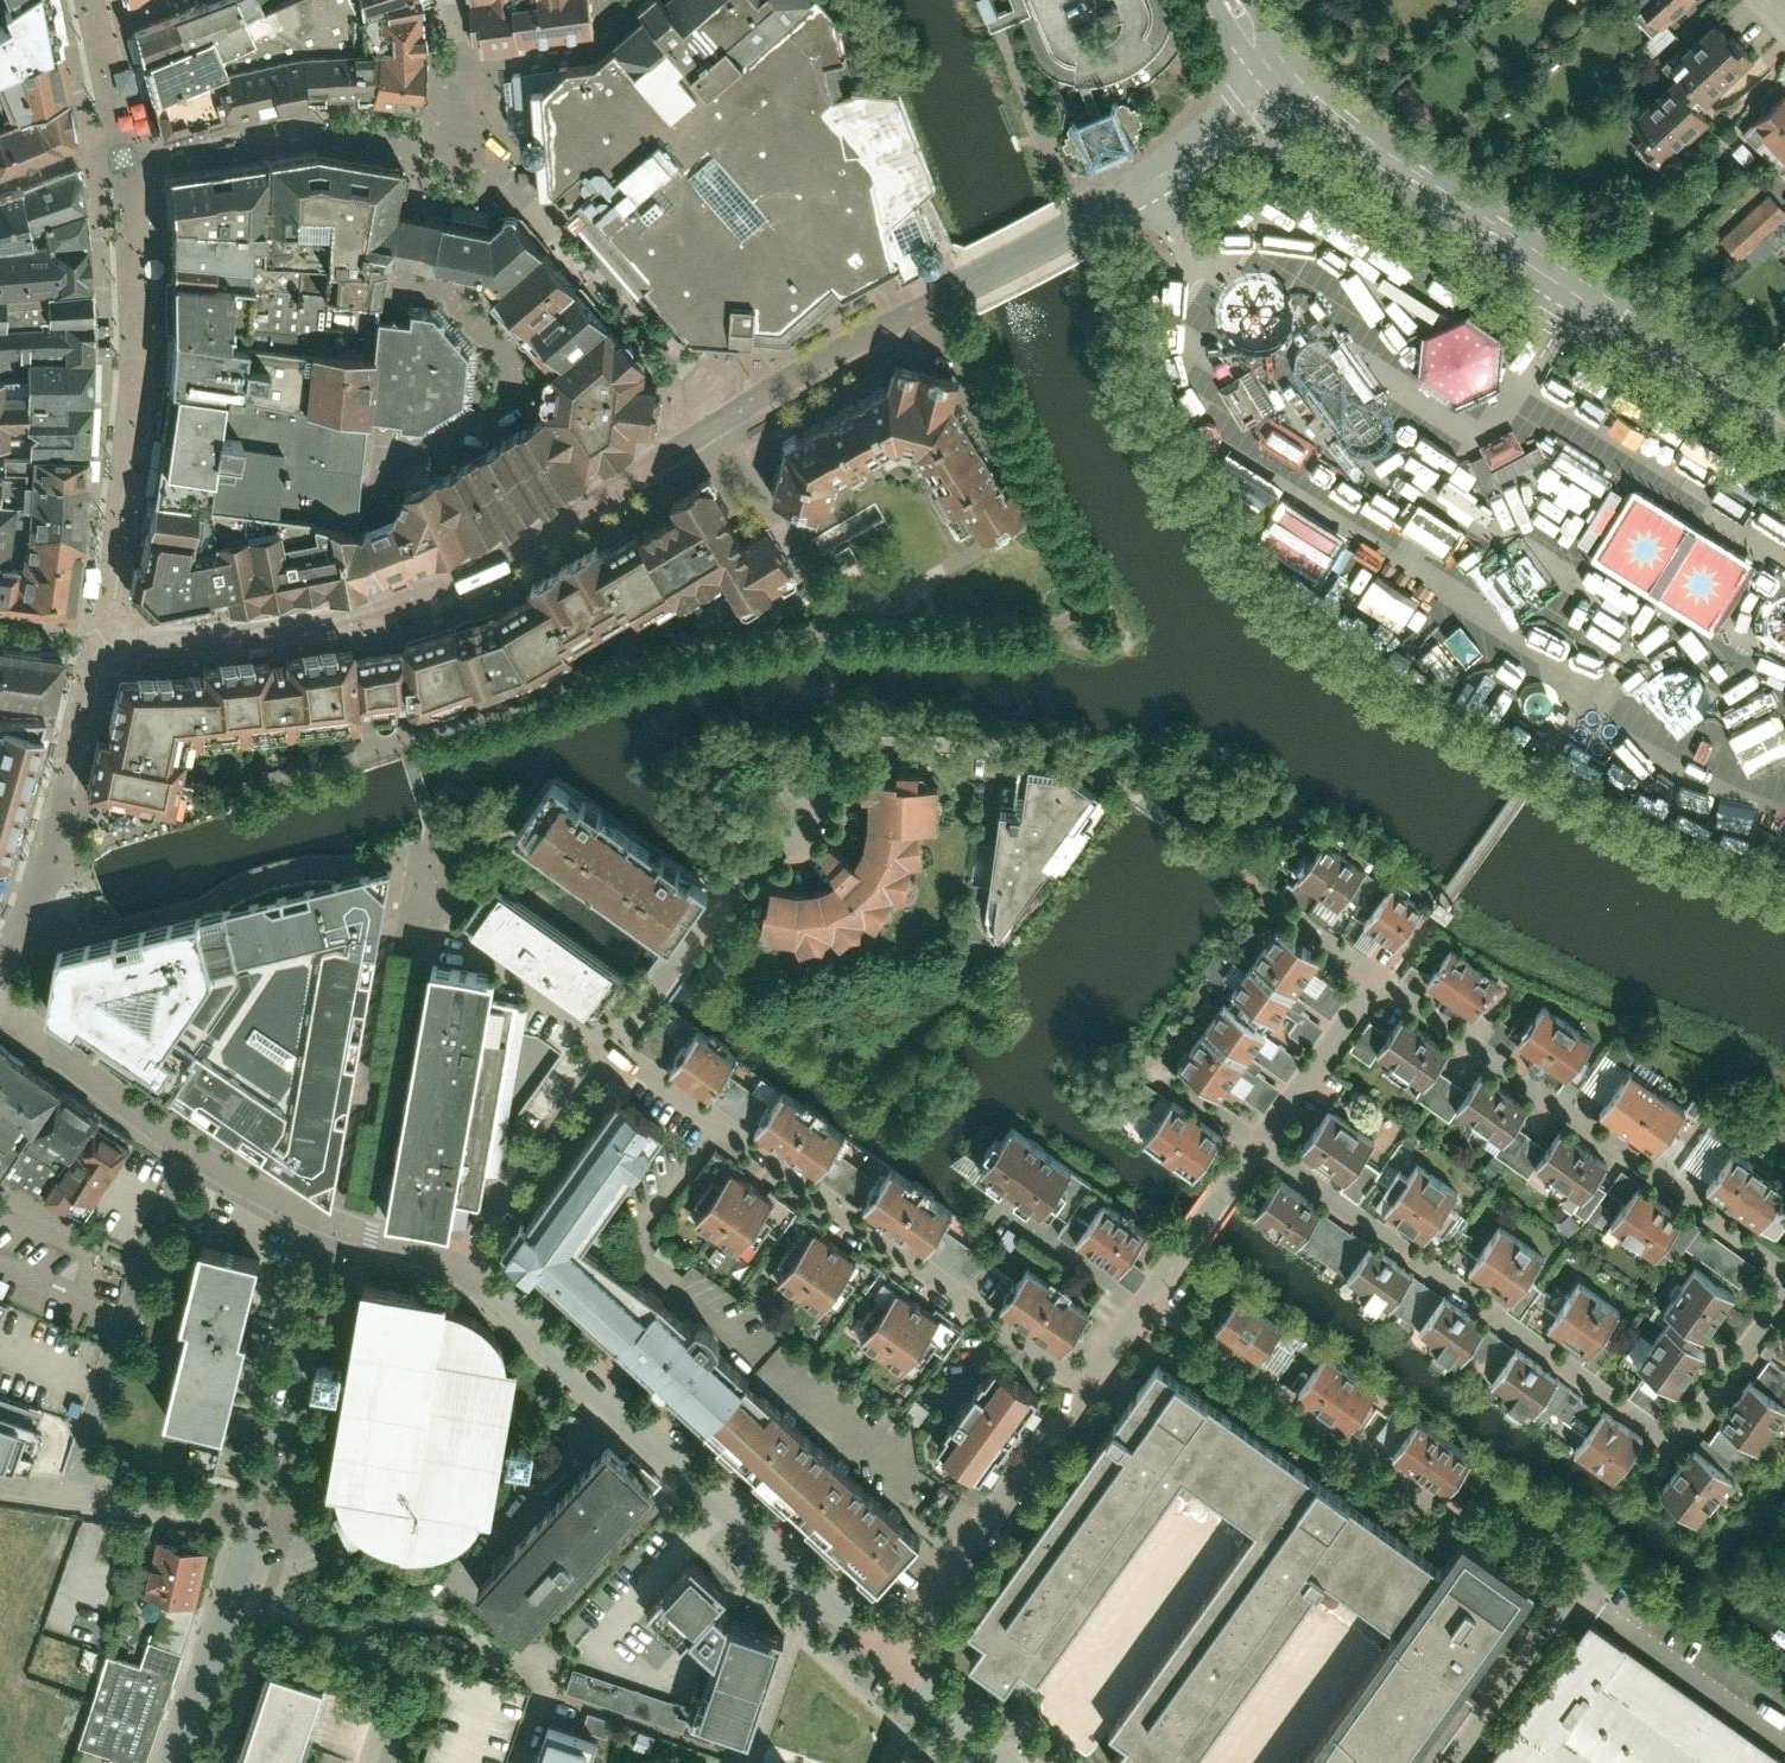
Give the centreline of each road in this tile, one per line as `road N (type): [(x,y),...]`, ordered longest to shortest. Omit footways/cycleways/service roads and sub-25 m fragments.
road 1 (residential): [(1145,1299),(1564,1593),(1438,1762)]
road 2 (residential): [(1784,1288),(1673,1428),(1261,1139)]
road 3 (tertiary): [(1291,87),(1370,153),(1784,421)]
road 4 (residential): [(1079,1388),(611,1051)]
road 5 (residential): [(611,1051),(639,987),(840,732),(913,715),(1012,734)]
road 6 (residential): [(318,1219),(260,1507),(175,1762)]
road 7 (residential): [(470,1263),(881,1637)]
road 8 (residential): [(1784,1260),(1384,976)]
road 9 (residential): [(182,1140),(70,1494)]
road 10 (residential): [(881,1637),(1079,1388)]
road 11 (residential): [(470,1263),(611,1051)]
road 12 (residential): [(0,1007),(182,1140)]
road 13 (residential): [(1261,1139),(1384,976)]
road 14 (residential): [(1145,1299),(1261,1139)]
road 15 (residential): [(1091,213),(1249,118)]
road 16 (residential): [(881,1637),(999,1762)]
road 17 (residential): [(318,1219),(470,1263)]
road 18 (residential): [(182,1140),(318,1219)]
road 19 (residential): [(1384,976),(1268,890)]
road 20 (residential): [(70,1494),(206,1505)]

